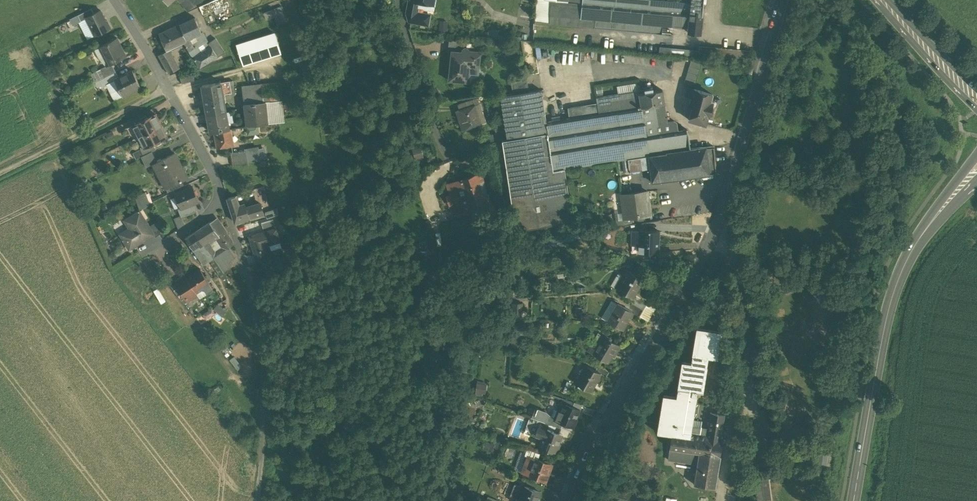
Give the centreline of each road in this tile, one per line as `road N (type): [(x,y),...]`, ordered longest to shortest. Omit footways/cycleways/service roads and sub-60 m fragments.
road 1 (residential): [(569,500),(590,439),(714,235),(783,0)]
road 2 (residential): [(255,500),(261,345),(247,270),(202,147),(114,0)]
road 3 (secondary): [(934,217),(891,303),(854,500)]
road 4 (residential): [(397,0),(448,160)]
road 5 (secondary): [(882,0),(976,99)]

